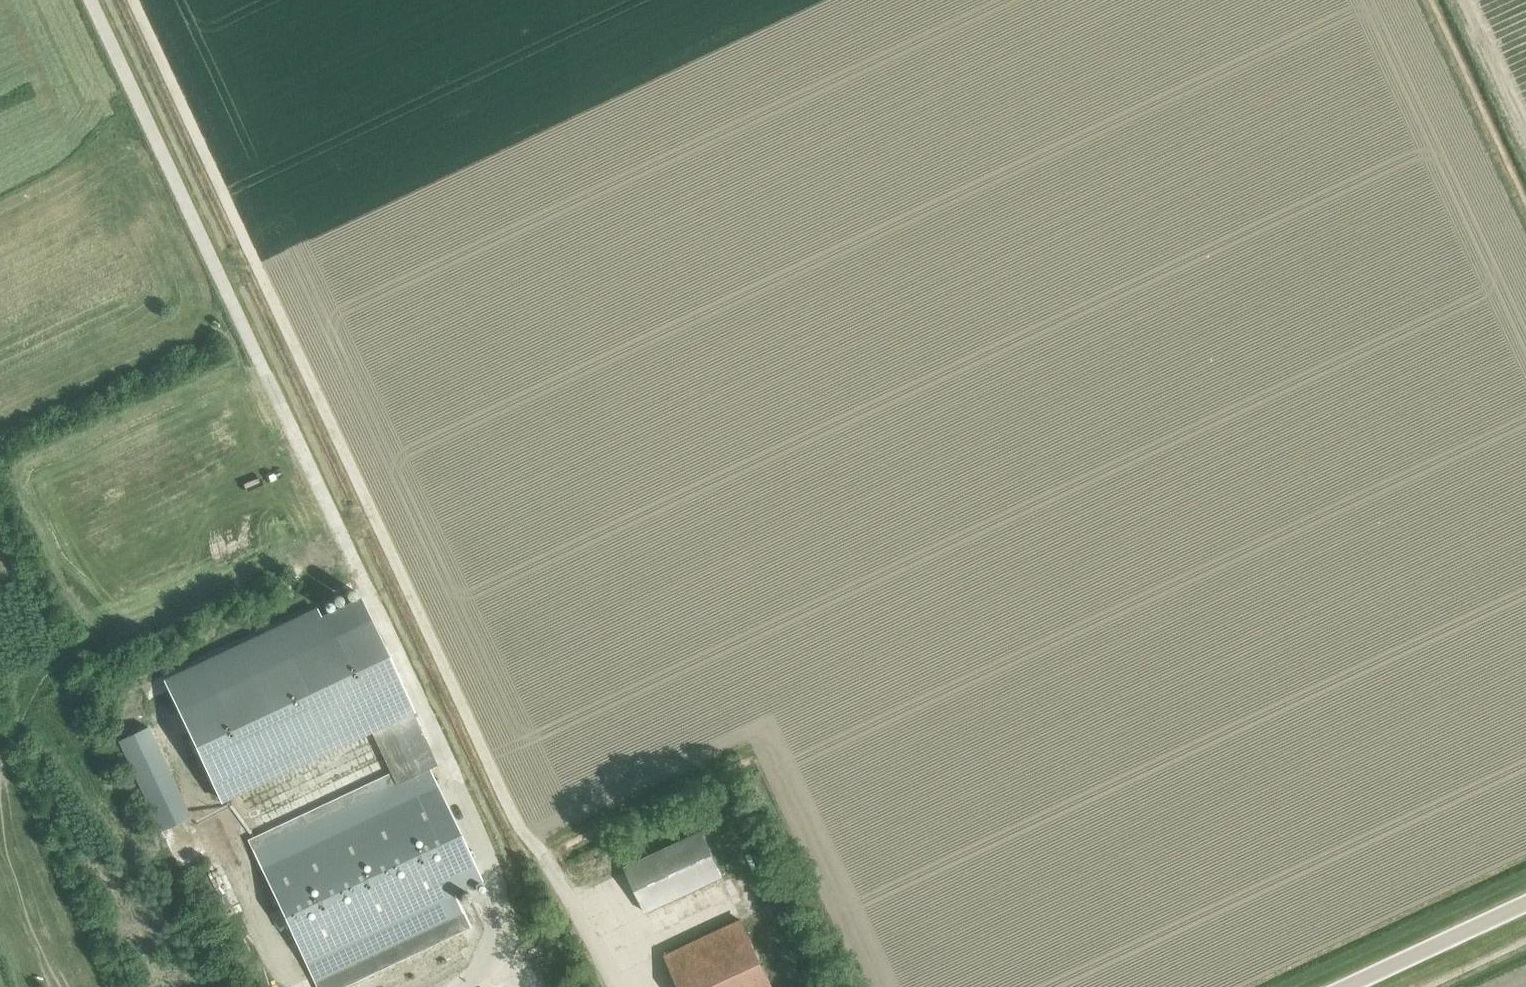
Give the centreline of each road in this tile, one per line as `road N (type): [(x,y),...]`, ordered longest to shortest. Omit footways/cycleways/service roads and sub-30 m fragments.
road 1 (unclassified): [(1350,986),(1525,905)]

